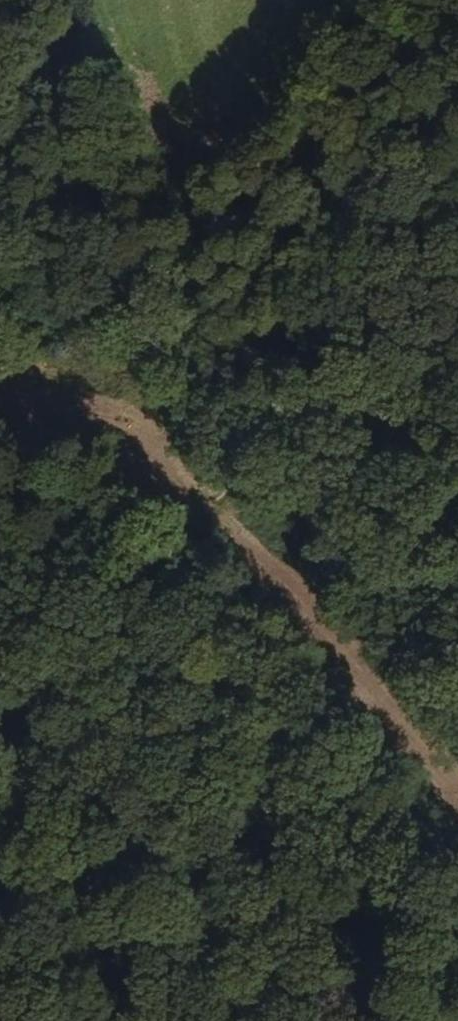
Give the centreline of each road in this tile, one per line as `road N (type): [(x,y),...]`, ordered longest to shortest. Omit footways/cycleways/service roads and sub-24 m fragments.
road 1 (track): [(0,733),(300,413)]
road 2 (track): [(300,413),(457,244)]
road 3 (track): [(300,413),(457,574)]

